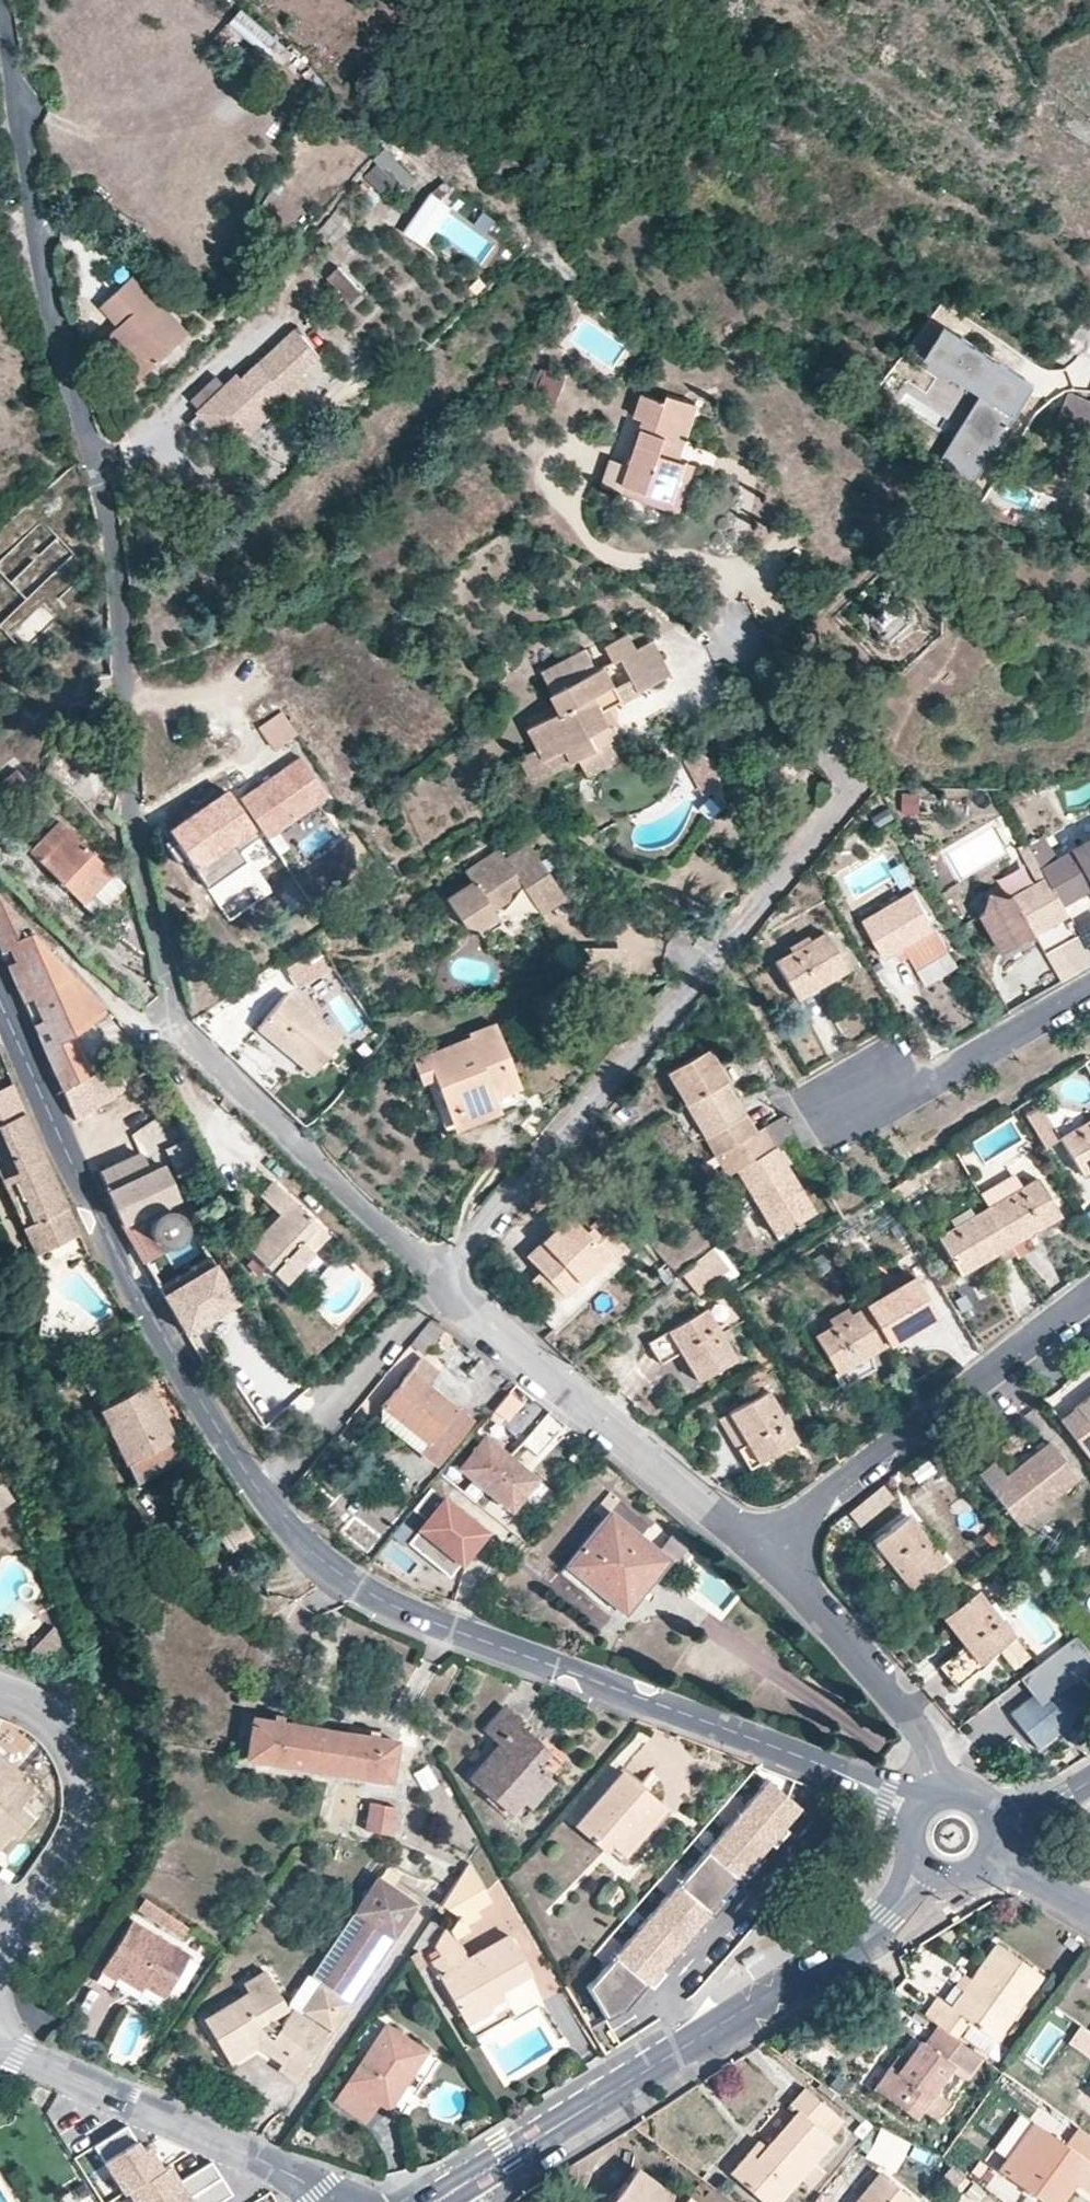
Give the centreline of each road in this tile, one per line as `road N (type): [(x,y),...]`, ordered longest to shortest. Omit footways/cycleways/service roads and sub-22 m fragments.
road 1 (residential): [(2,0),(52,290),(114,564),(131,822),(179,1033)]
road 2 (tertiary): [(846,1780),(380,1601),(304,1546),(257,1492)]
road 3 (residential): [(442,1280),(854,786)]
road 4 (tertiary): [(257,1492),(114,1248),(0,1001)]
road 5 (residential): [(433,2201),(890,1919)]
road 6 (residential): [(761,1548),(492,1330),(442,1280)]
road 7 (residential): [(761,1548),(1089,1292)]
road 8 (residential): [(0,2049),(317,2190),(328,2201)]
road 9 (residential): [(442,1280),(179,1033)]
road 10 (track): [(1089,261),(956,201),(903,200),(863,162),(782,130)]
road 11 (residential): [(1089,990),(938,1079),(819,1118)]
road 12 (residential): [(21,1922),(77,1841),(83,1768),(43,1707),(0,1686)]
road 13 (residential): [(257,1492),(442,1280)]
road 14 (residential): [(918,1731),(809,1592),(761,1548)]

